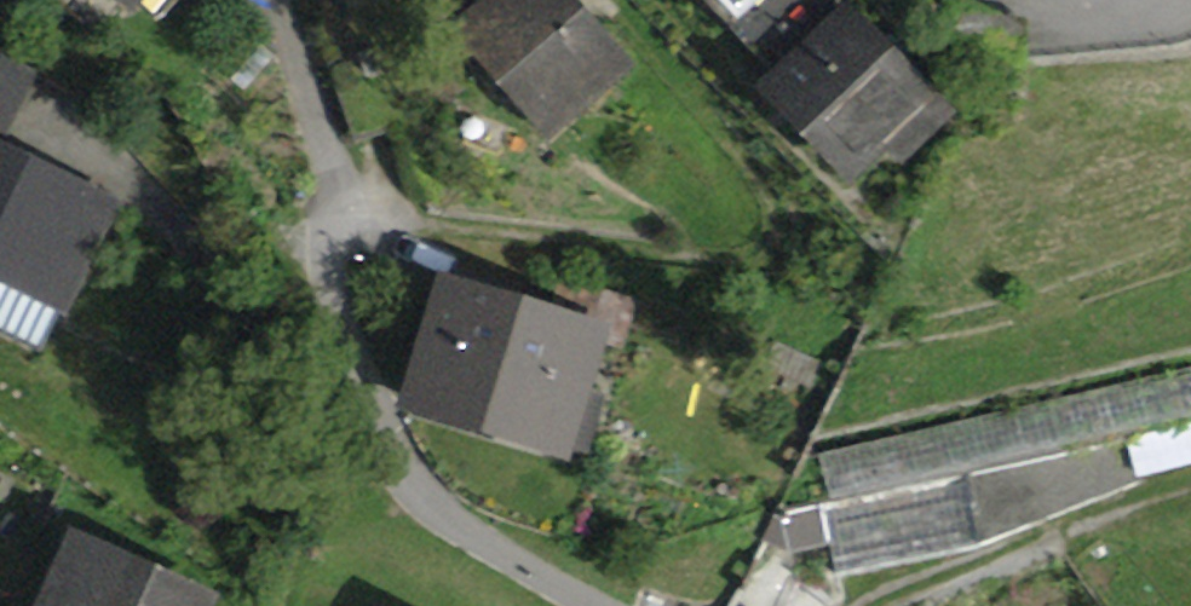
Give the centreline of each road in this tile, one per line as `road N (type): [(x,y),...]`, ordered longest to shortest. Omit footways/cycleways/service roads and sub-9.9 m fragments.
road 1 (track): [(337,213),(733,259),(761,255),(777,237),(781,188),(611,0)]
road 2 (residential): [(1182,0),(1092,26),(974,0)]

